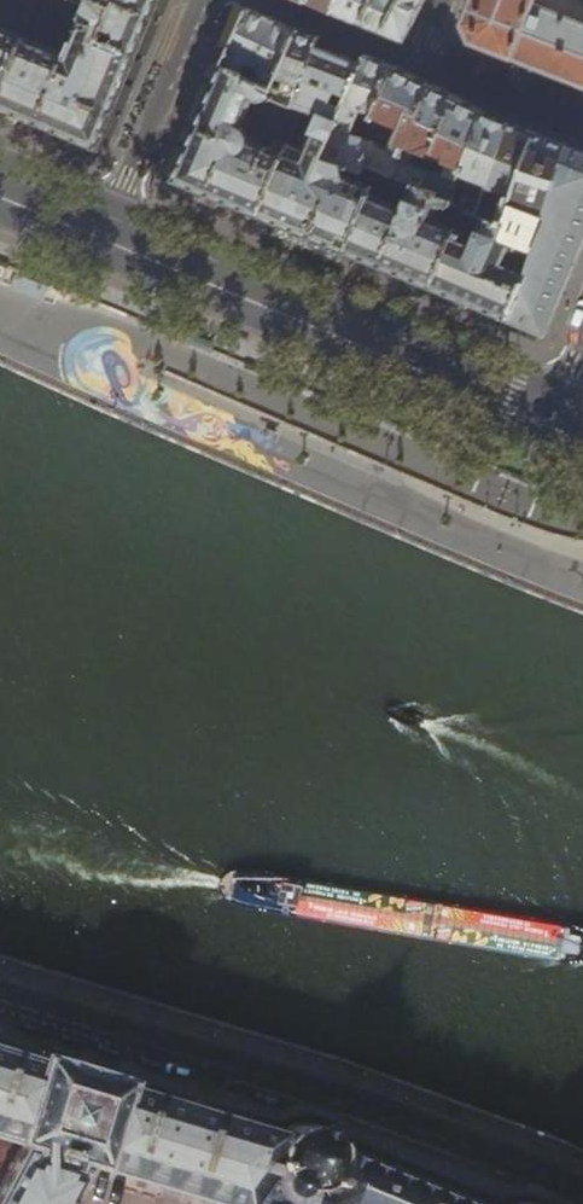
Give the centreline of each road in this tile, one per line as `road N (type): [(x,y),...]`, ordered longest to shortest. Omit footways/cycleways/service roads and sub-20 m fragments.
road 1 (residential): [(582,1191),(325,1093),(0,996)]
road 2 (primary): [(103,233),(560,423)]
road 3 (residential): [(203,0),(103,233)]
road 4 (residential): [(582,133),(418,62)]
road 5 (residential): [(418,62),(265,0)]

